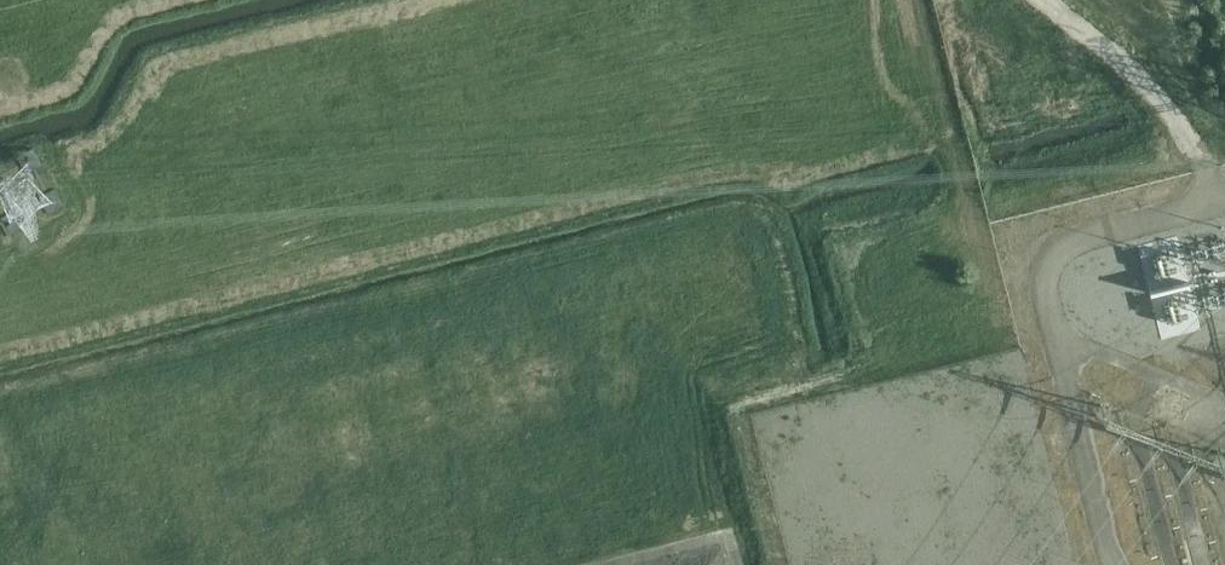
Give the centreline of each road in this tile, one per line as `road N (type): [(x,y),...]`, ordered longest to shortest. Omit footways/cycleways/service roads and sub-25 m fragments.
road 1 (track): [(1224,197),(1147,90),(1043,0)]

